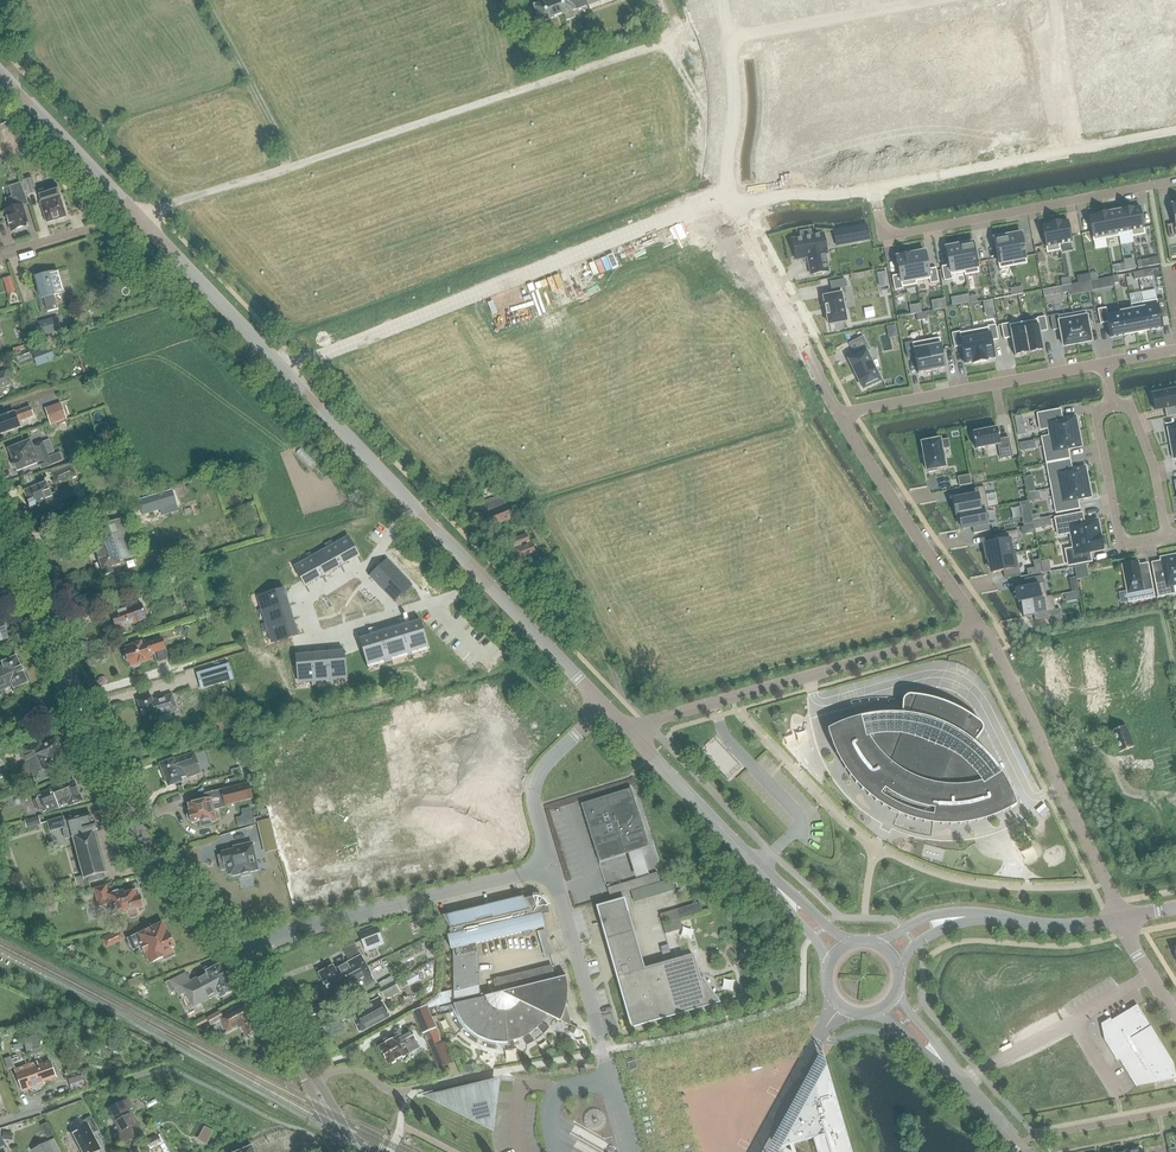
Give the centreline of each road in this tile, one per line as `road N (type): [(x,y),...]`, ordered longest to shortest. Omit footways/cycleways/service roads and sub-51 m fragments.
road 1 (tertiary): [(605,707),(0,69)]
road 2 (residential): [(638,742),(672,714),(980,627)]
road 3 (residential): [(1175,182),(889,235),(873,188)]
road 4 (residential): [(980,627),(1120,917)]
road 5 (unclassified): [(240,952),(550,865)]
road 6 (tertiary): [(240,952),(136,827),(75,692)]
road 7 (unclassified): [(550,865),(632,1151)]
road 8 (residential): [(1105,363),(838,414)]
road 9 (residential): [(980,627),(838,414)]
road 10 (tertiary): [(349,1151),(240,952)]
road 11 (residential): [(1081,147),(873,188)]
road 12 (tertiary): [(776,888),(638,742)]
road 13 (residential): [(1167,537),(1121,545),(1098,424),(1102,409),(1114,404)]
road 14 (residential): [(727,36),(918,0)]
road 15 (unclassified): [(550,865),(537,779),(605,707)]
road 16 (residential): [(740,211),(728,178),(735,107),(727,36)]
road 17 (tertiary): [(75,692),(0,534)]
road 18 (unclassified): [(756,1151),(841,1006)]
road 19 (tertiary): [(1120,917),(1060,927),(968,916)]
road 20 (residential): [(1051,0),(1081,147)]
road 21 (residential): [(1114,404),(1133,414),(1167,537)]
road 22 (residential): [(873,188),(789,194),(740,211)]
road 23 (residential): [(944,1062),(1028,1151)]
road 24 (residential): [(838,414),(785,304)]

